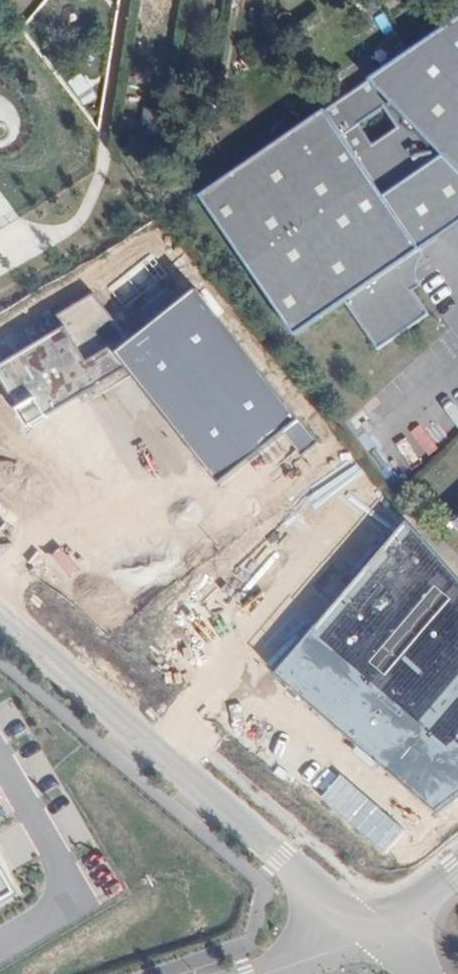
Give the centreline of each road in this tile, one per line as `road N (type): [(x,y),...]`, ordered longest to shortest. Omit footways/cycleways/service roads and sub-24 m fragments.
road 1 (residential): [(374,936),(0,616)]

